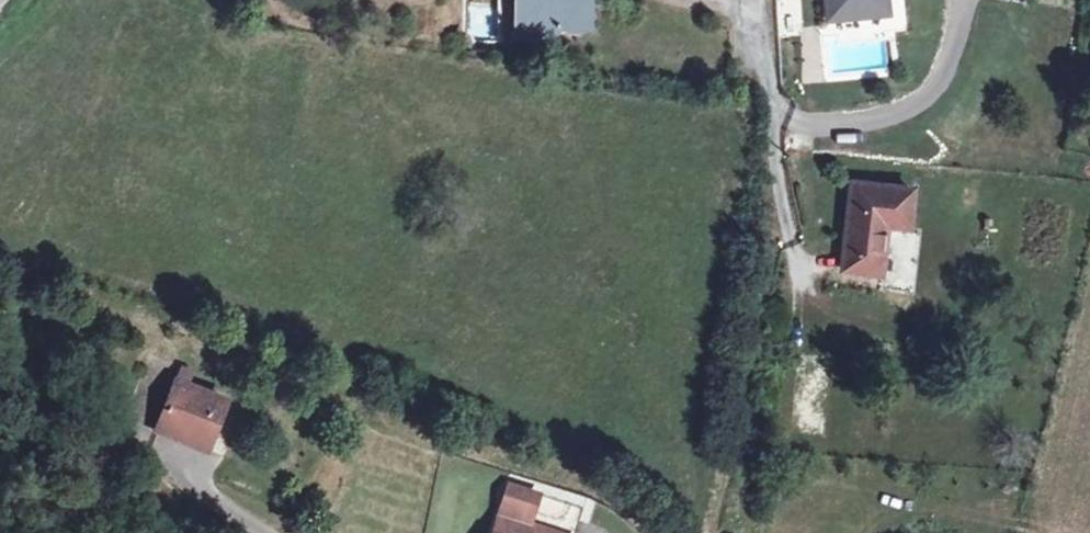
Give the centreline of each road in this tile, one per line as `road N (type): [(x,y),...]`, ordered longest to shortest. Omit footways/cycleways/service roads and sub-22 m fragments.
road 1 (residential): [(760,0),(767,112),(884,125),(943,85),(962,0)]

